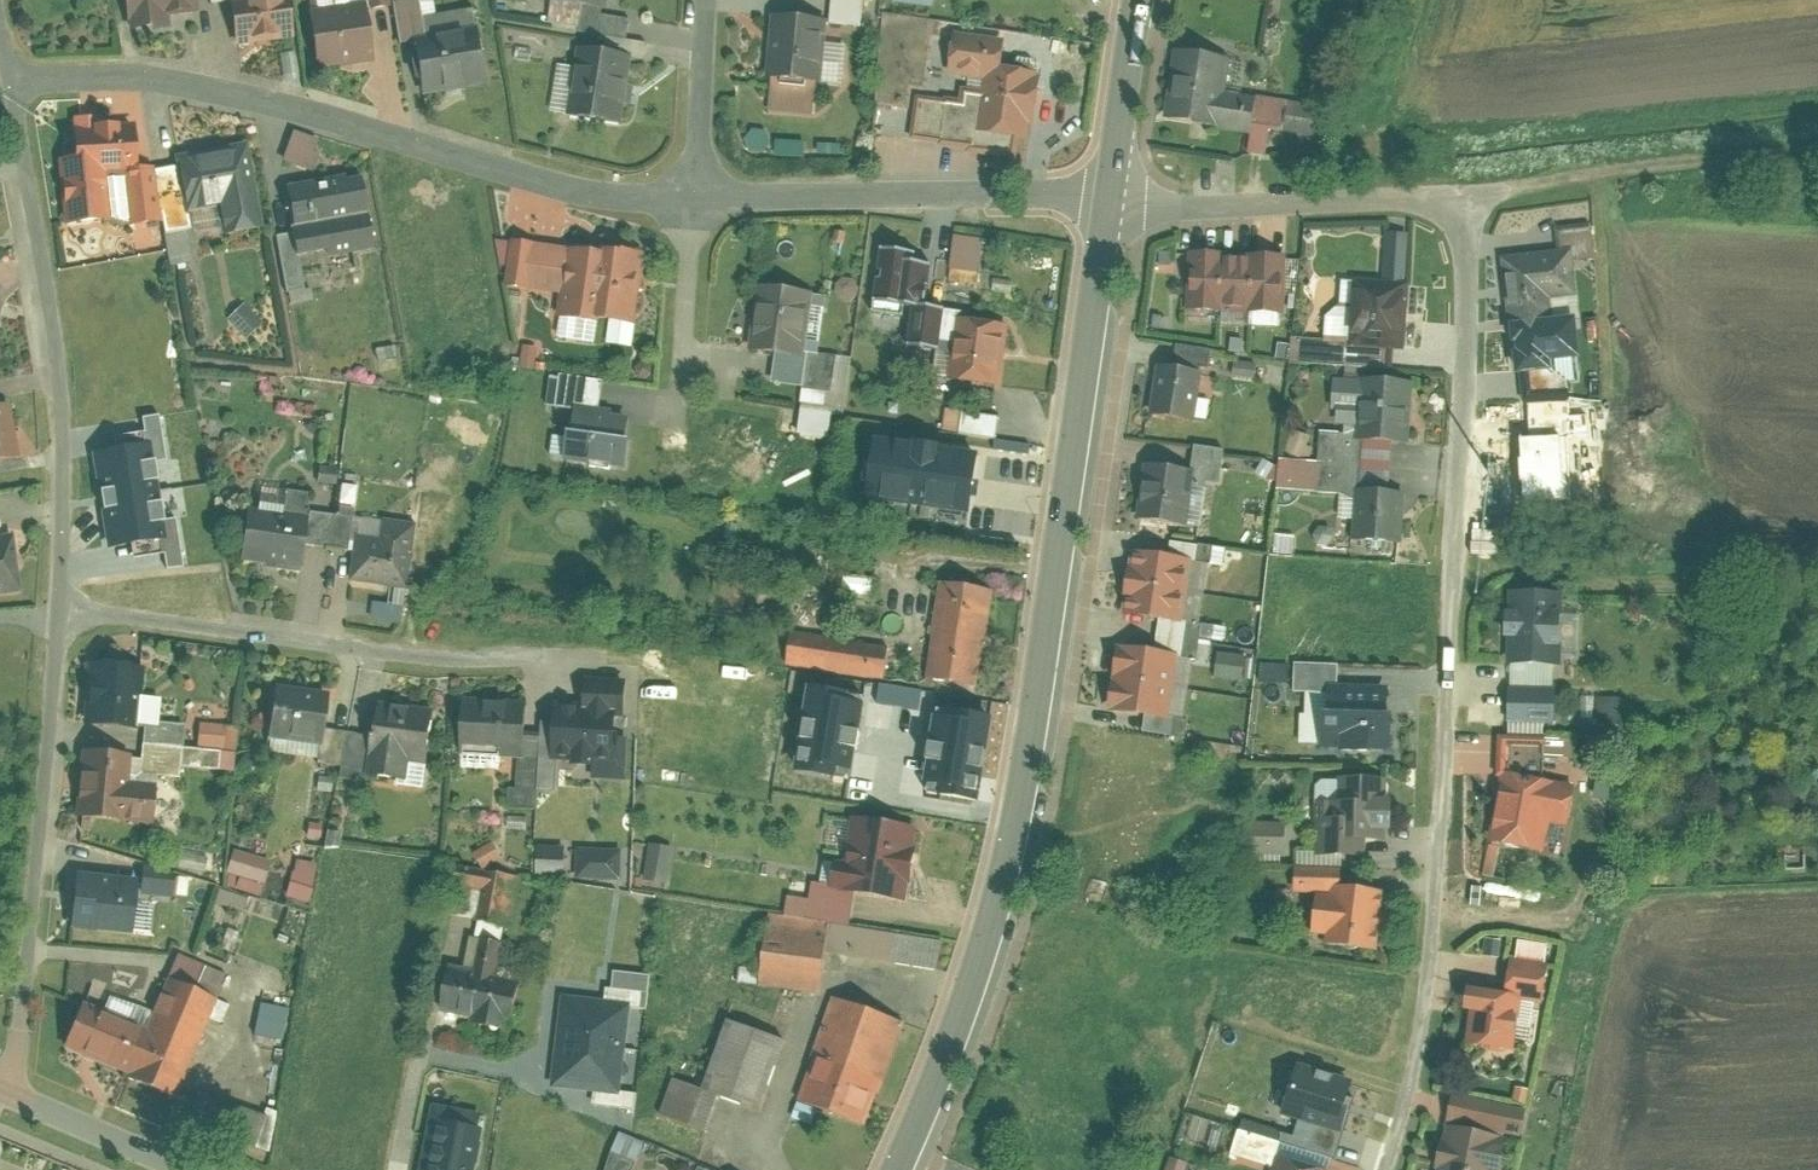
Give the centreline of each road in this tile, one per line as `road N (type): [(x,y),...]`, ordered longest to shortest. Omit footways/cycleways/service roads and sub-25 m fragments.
road 1 (residential): [(1381,1169),(1432,926),(1466,276),(1451,232),(1430,208),(1404,200),(1115,199)]
road 2 (secondary): [(897,1169),(979,965),(1007,865),(1115,199)]
road 3 (residential): [(696,207),(603,199),(157,81),(102,76),(13,86)]
road 4 (residential): [(13,86),(60,411),(58,610)]
road 5 (residential): [(58,610),(444,658),(548,662)]
road 6 (residential): [(57,623),(17,1047),(2,1089)]
road 7 (residential): [(1115,199),(754,198),(696,207)]
road 8 (track): [(1430,208),(1493,178),(1817,140)]
road 9 (residential): [(706,0),(696,207)]
road 10 (residential): [(2,1089),(188,1169)]
road 11 (secondary): [(1115,199),(1143,0)]
road 12 (residential): [(696,207),(685,346)]

